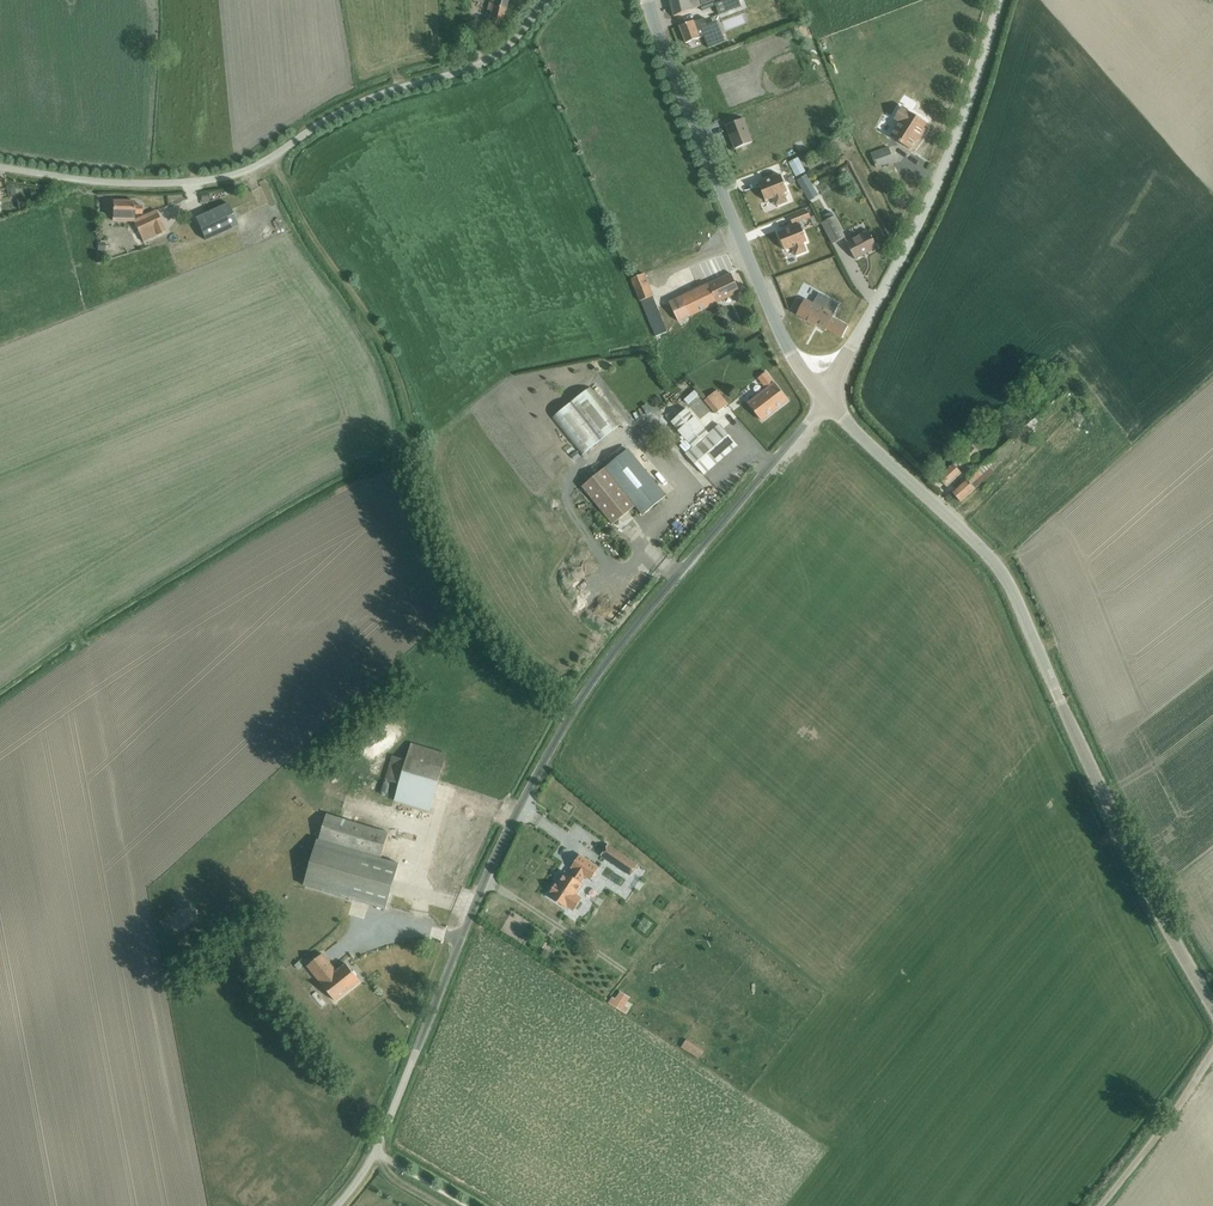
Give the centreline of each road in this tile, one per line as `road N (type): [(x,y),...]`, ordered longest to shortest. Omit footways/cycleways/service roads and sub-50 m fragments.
road 1 (unclassified): [(336,1205),(376,1152),(488,873),(572,713),(827,397)]
road 2 (tertiary): [(1212,1009),(1138,873),(1017,598),(996,565),(827,397)]
road 3 (unclassified): [(0,167),(101,181),(222,177),(269,160),(365,100),(488,60),(549,0)]
road 4 (tertiary): [(827,397),(776,324),(650,0)]
road 5 (tertiary): [(827,397),(943,169),(1000,0)]
road 6 (track): [(1098,1205),(1212,1057)]

